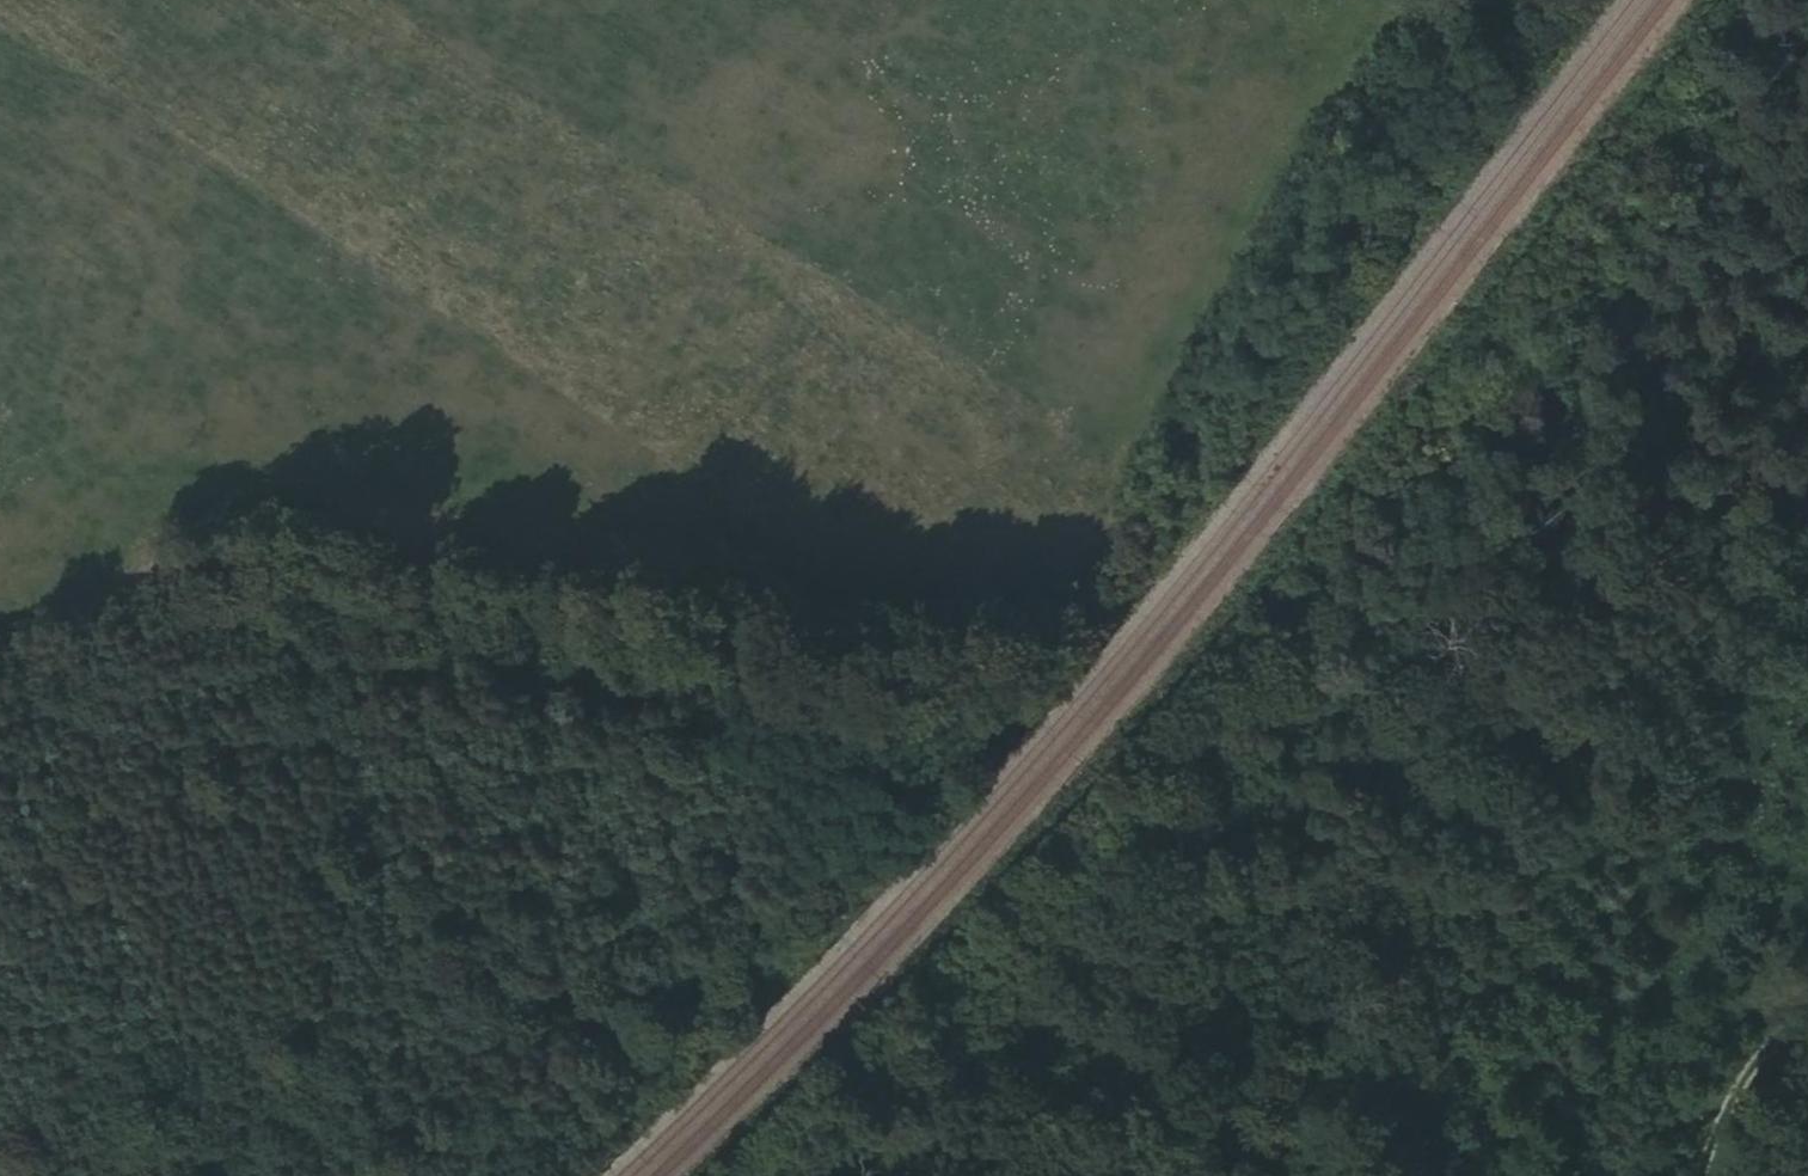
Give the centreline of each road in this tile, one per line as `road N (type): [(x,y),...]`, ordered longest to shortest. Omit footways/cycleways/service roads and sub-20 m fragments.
road 1 (track): [(1510,0),(1661,106),(1807,251)]
road 2 (track): [(1807,932),(1708,1023),(1666,1131),(1659,1175)]

